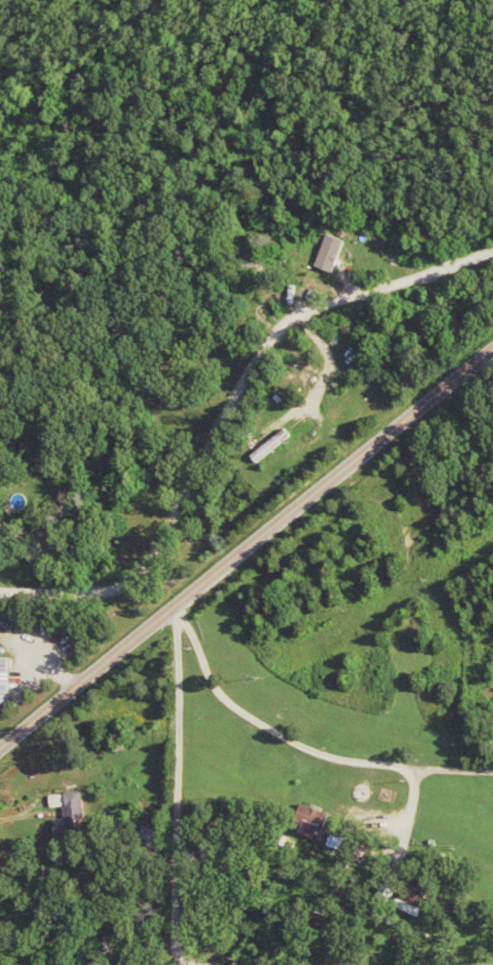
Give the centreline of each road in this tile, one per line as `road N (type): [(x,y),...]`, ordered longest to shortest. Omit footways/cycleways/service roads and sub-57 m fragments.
road 1 (tertiary): [(0,747),(492,352)]
road 2 (residential): [(194,593),(173,526),(205,445),(285,329),(384,286),(492,256)]

